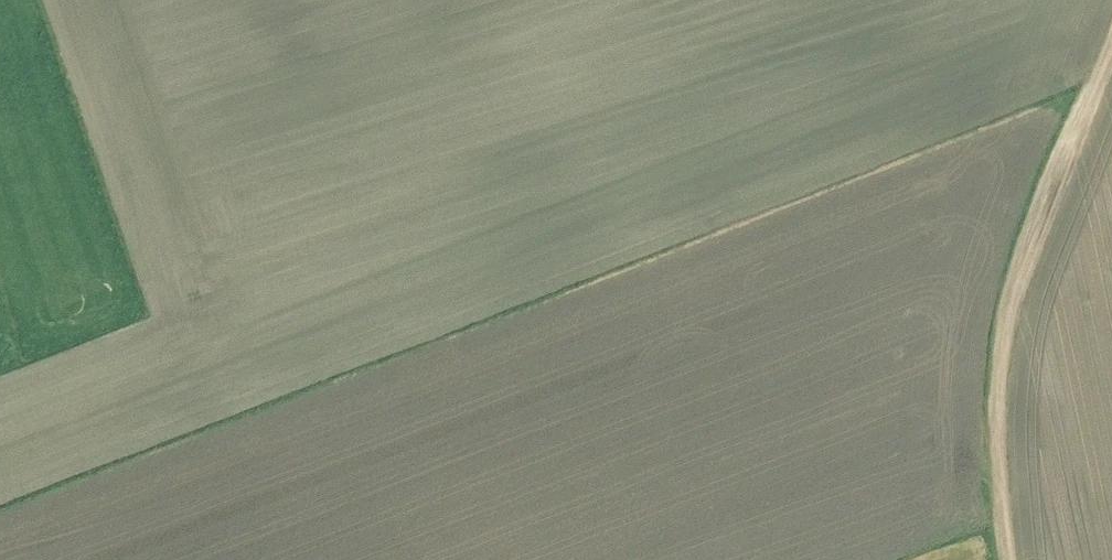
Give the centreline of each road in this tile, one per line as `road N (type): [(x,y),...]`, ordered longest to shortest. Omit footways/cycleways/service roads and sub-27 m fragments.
road 1 (track): [(1007,559),(995,439),(1003,335),(1017,277),(1111,43)]

